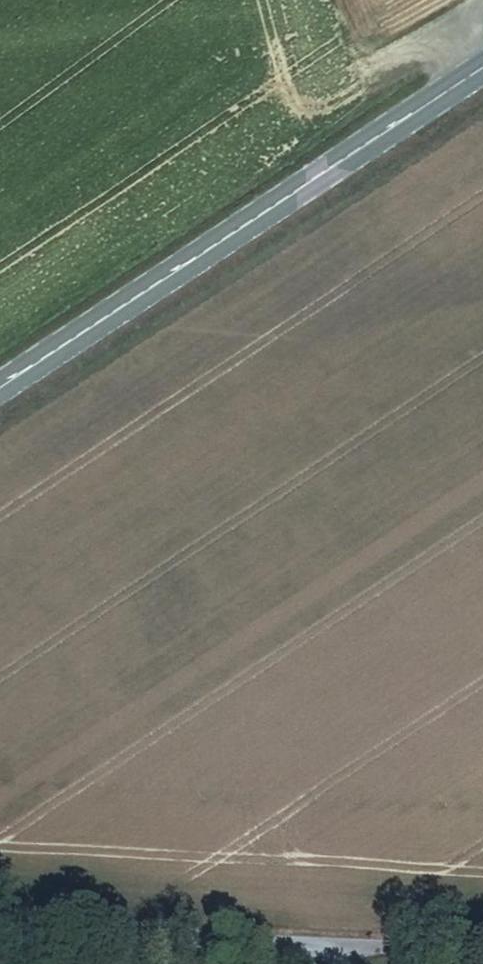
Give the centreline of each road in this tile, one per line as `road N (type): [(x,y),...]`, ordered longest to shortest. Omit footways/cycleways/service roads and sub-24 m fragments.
road 1 (secondary): [(482,70),(0,391)]
road 2 (unclassified): [(482,948),(352,955),(0,924)]

